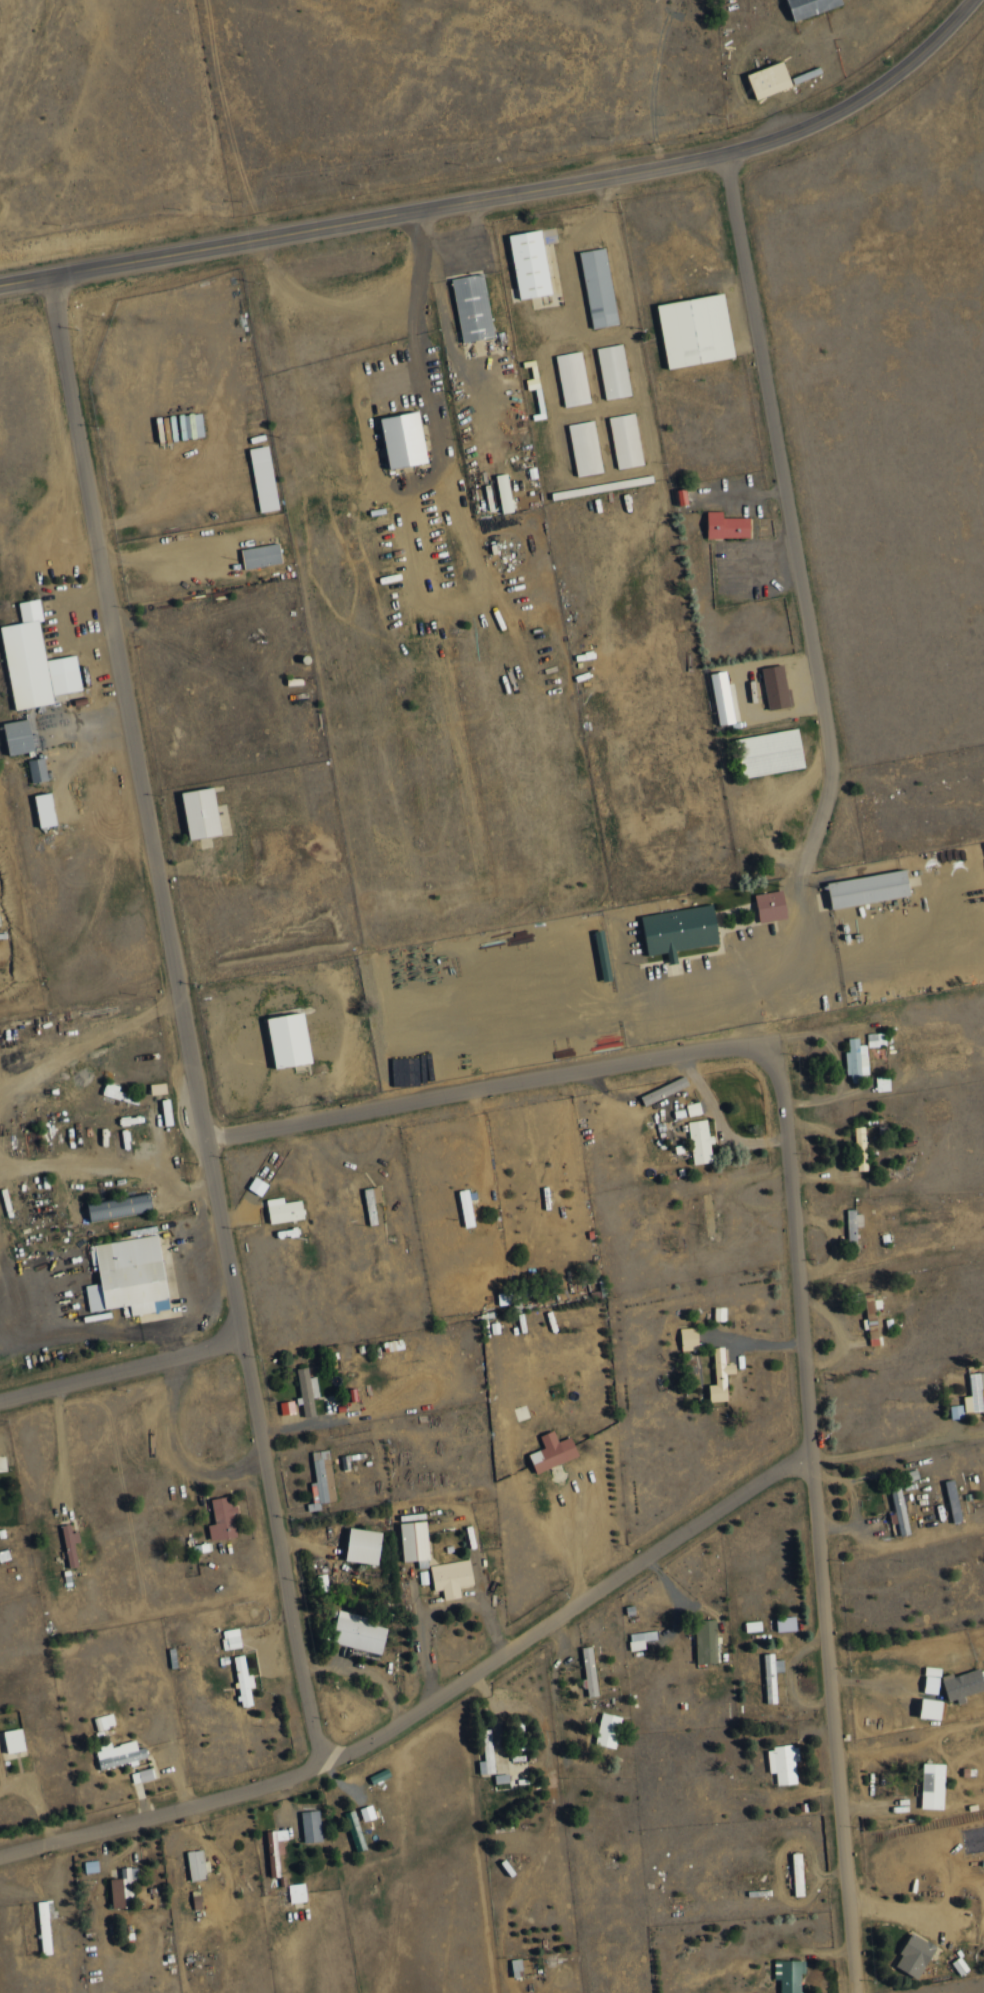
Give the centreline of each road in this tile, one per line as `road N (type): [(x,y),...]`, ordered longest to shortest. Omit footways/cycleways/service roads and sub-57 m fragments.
road 1 (residential): [(47,275),(320,1766)]
road 2 (tertiary): [(968,0),(866,92),(795,130),(723,152),(0,284)]
road 3 (residential): [(861,1992),(774,1083),(755,1054)]
road 4 (residential): [(723,152),(764,328),(832,763),(789,995),(755,1054)]
road 5 (residential): [(0,1854),(320,1766),(408,1719),(806,1453)]
road 6 (residential): [(755,1054),(708,1047),(206,1142)]
road 7 (residential): [(0,1399),(241,1336)]

